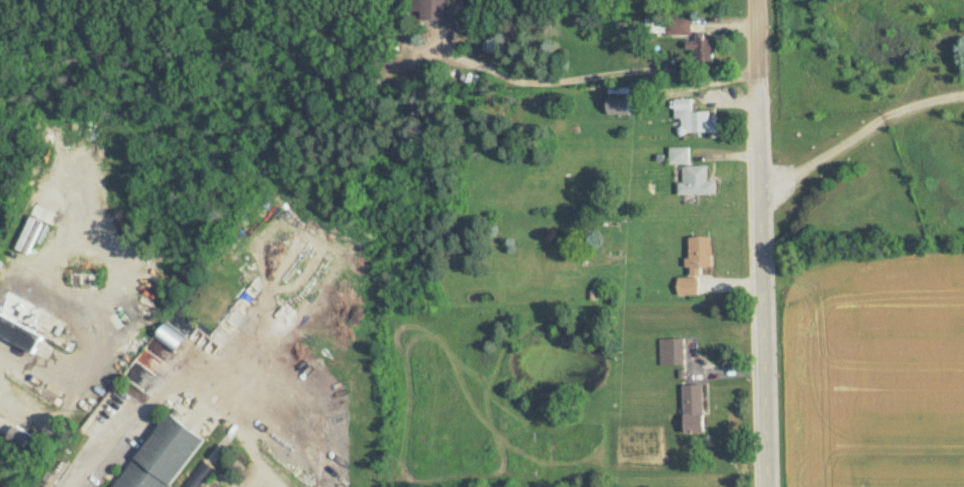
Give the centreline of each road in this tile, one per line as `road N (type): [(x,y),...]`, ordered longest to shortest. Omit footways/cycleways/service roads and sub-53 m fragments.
road 1 (residential): [(768,486),(757,0)]

